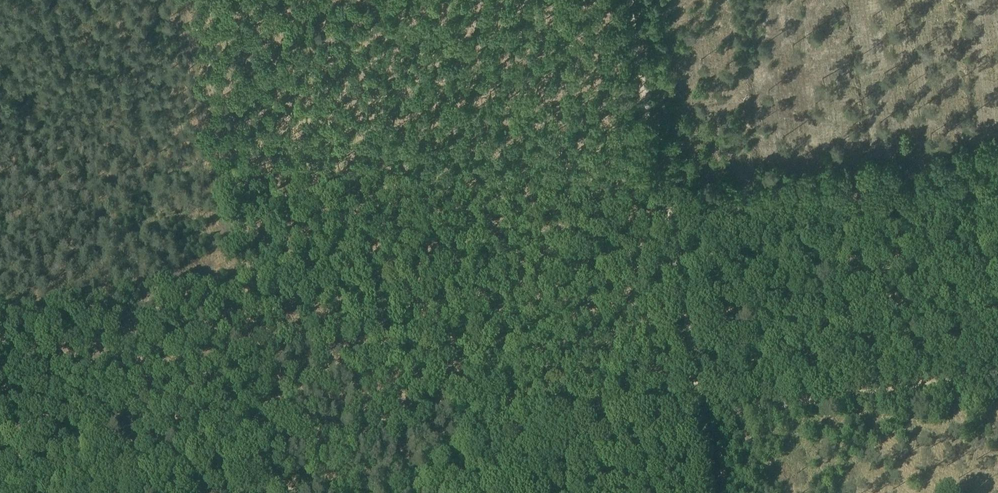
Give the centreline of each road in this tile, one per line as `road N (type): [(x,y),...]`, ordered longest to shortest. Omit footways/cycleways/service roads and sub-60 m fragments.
road 1 (track): [(389,492),(554,456),(698,436)]
road 2 (track): [(659,134),(705,441)]
road 3 (track): [(997,398),(705,441)]
road 4 (track): [(192,0),(227,197)]
road 5 (track): [(6,492),(82,483),(174,492)]
road 6 (track): [(639,0),(659,134)]

